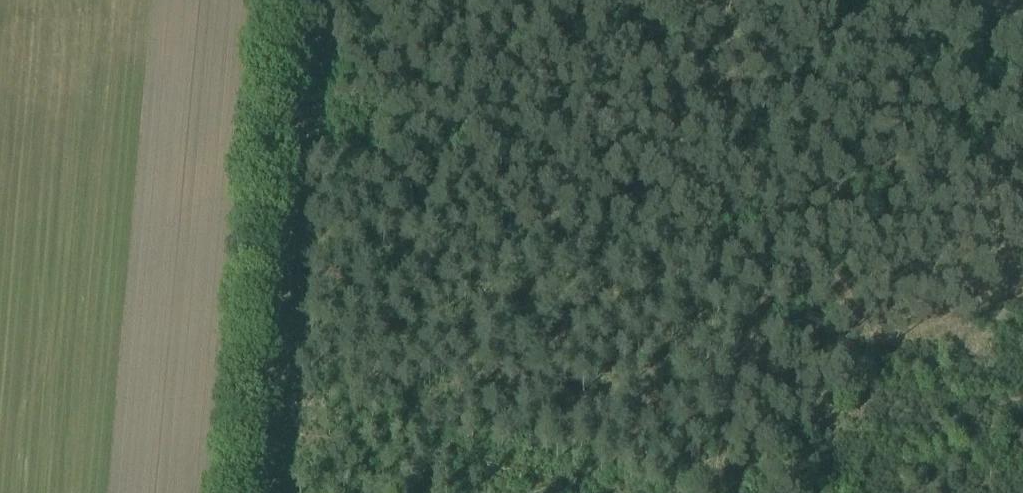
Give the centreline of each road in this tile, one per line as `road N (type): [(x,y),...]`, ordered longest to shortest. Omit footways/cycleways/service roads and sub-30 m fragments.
road 1 (track): [(837,0),(706,492)]
road 2 (track): [(248,492),(291,0)]

